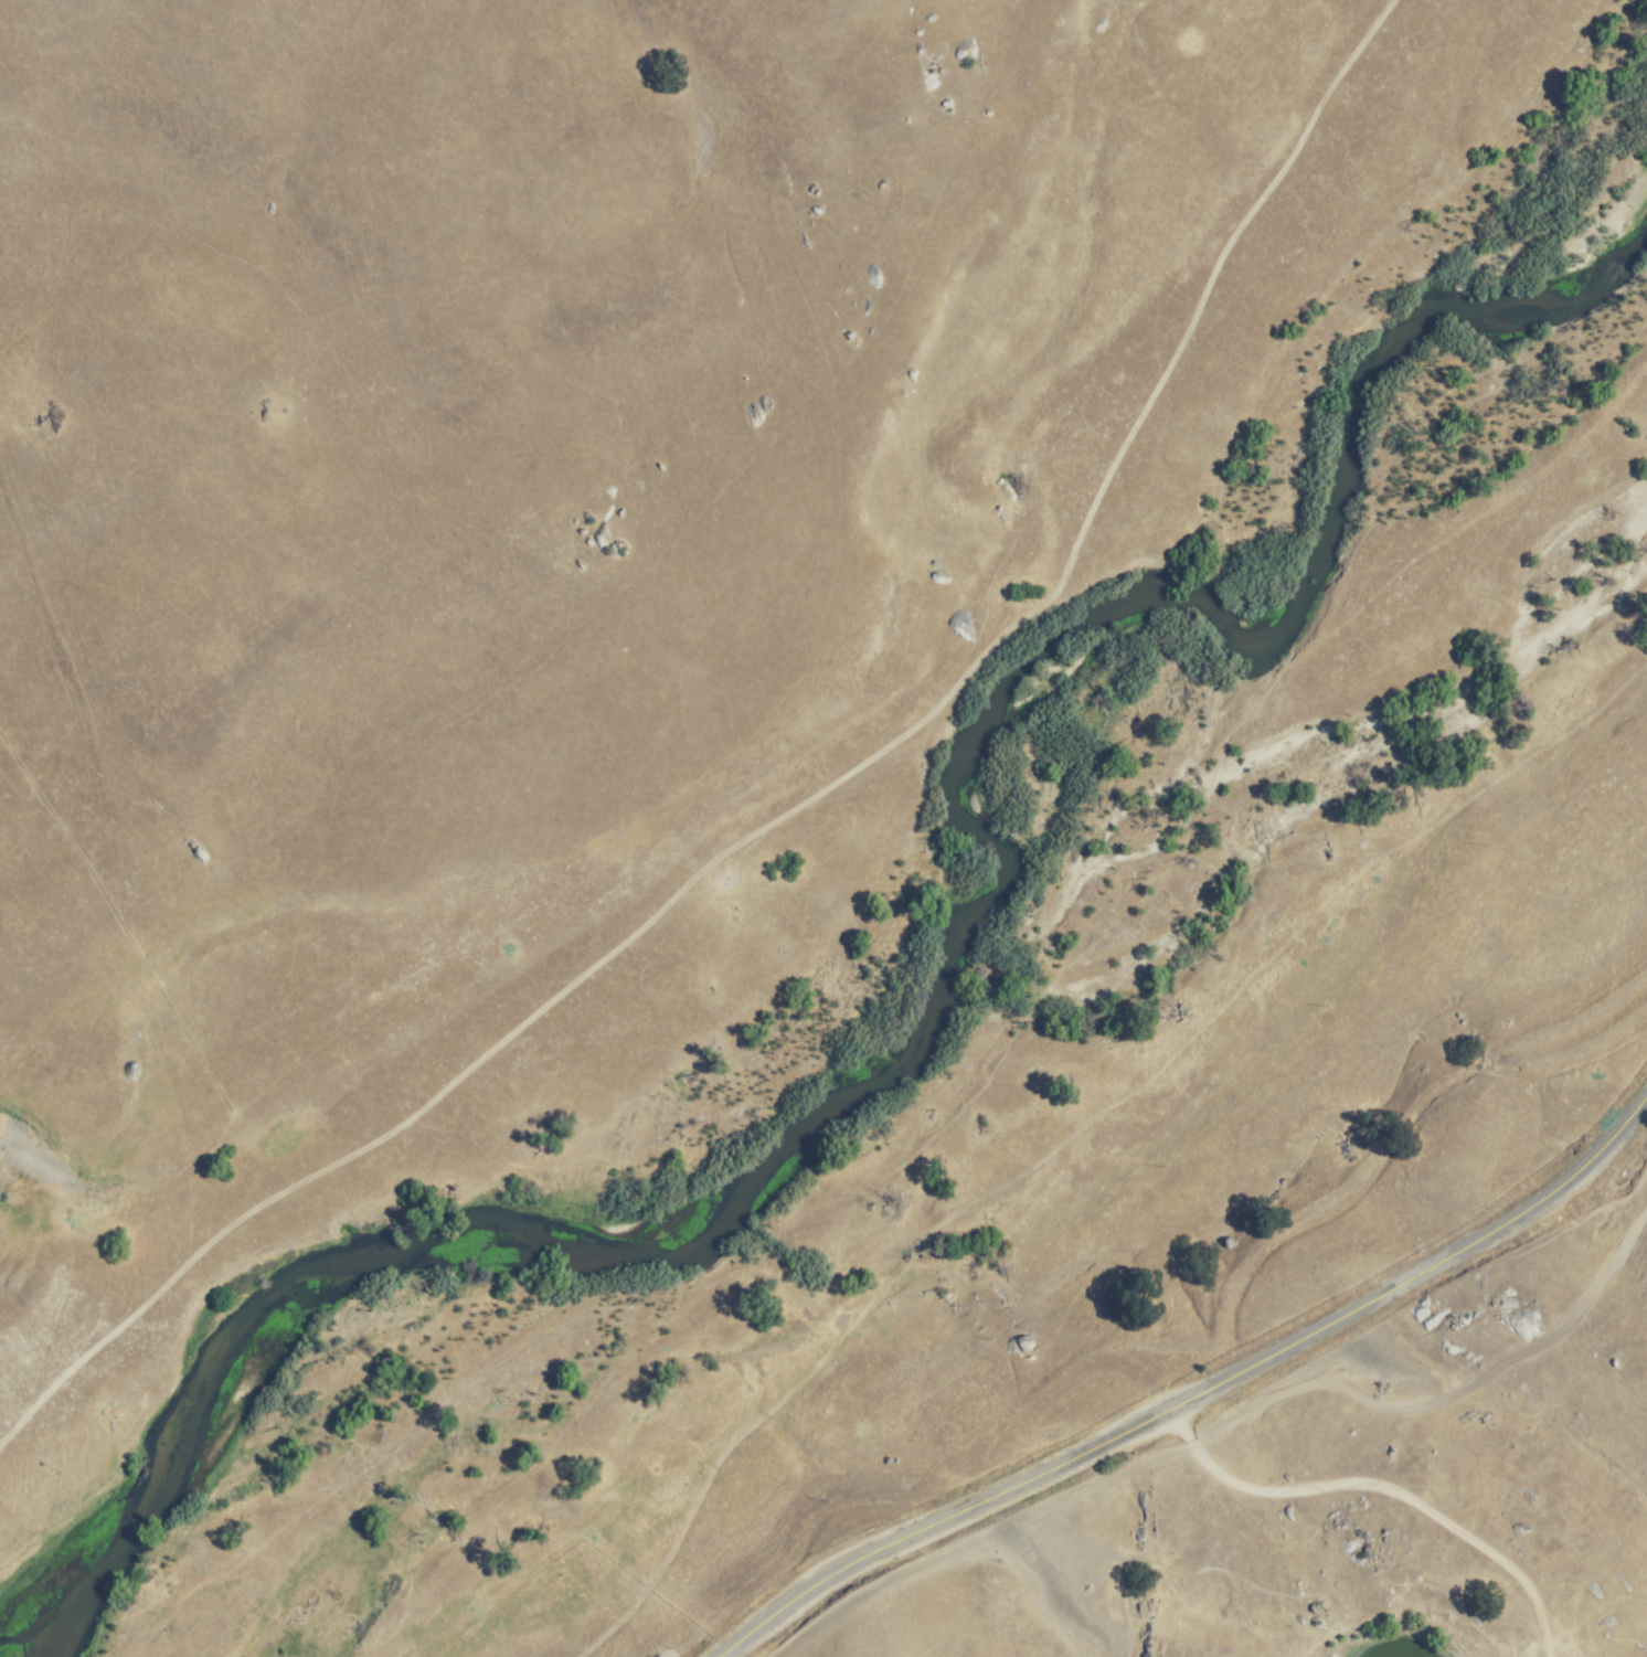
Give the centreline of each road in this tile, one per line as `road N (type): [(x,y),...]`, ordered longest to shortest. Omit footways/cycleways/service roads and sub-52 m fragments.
road 1 (tertiary): [(1167,1410),(1548,1193),(1646,1085)]
road 2 (tertiary): [(721,1656),(821,1576),(1167,1410)]

